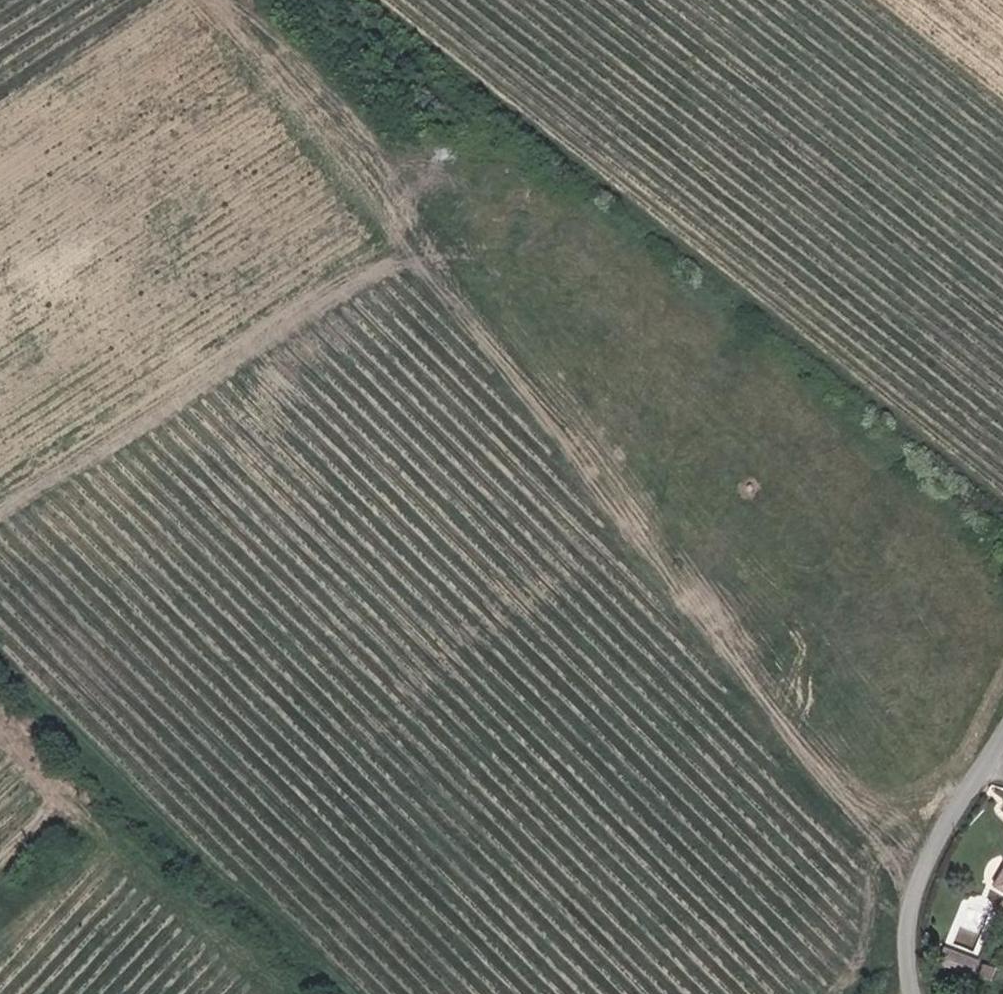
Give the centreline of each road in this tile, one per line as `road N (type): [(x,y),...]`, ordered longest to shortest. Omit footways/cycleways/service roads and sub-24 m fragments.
road 1 (track): [(0,721),(69,798),(281,993)]
road 2 (unclassified): [(916,993),(910,977),(919,882),(1002,748)]

